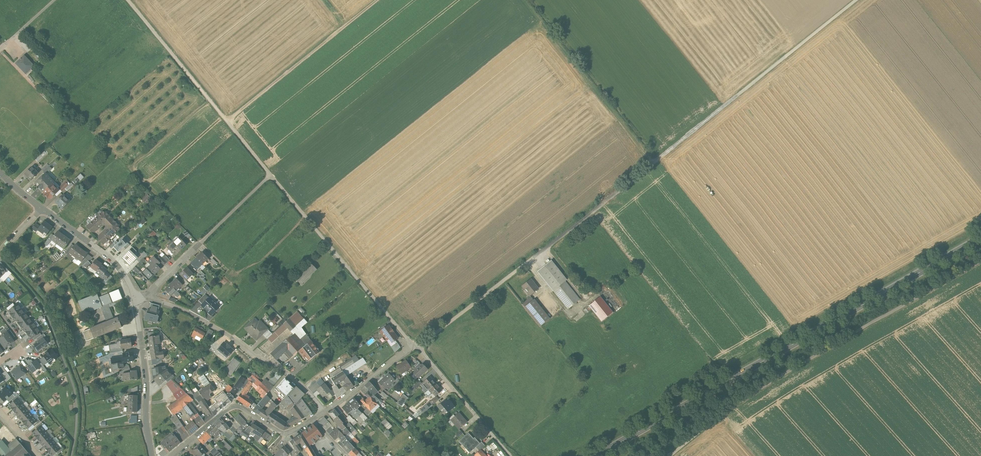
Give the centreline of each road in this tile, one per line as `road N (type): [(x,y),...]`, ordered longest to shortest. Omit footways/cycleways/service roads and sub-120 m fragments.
road 1 (track): [(857,0),(418,348)]
road 2 (track): [(570,455),(980,225)]
road 3 (track): [(412,347),(127,0)]
road 4 (secondary): [(980,238),(596,455)]
road 5 (residential): [(324,411),(418,348),(509,455)]
road 6 (residential): [(324,411),(285,371),(149,296)]
road 7 (track): [(653,164),(522,0)]
road 8 (track): [(227,122),(378,0)]
road 9 (residential): [(173,455),(235,407),(286,435),(312,420)]
road 10 (residential): [(136,301),(153,455)]
road 11 (residential): [(41,210),(105,254),(136,301)]

